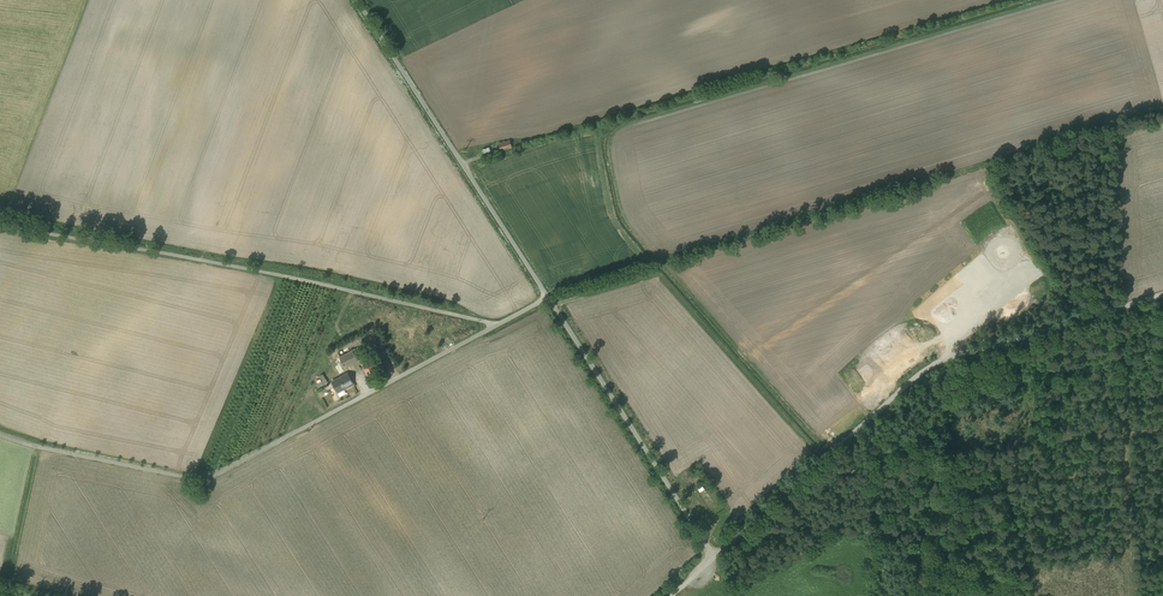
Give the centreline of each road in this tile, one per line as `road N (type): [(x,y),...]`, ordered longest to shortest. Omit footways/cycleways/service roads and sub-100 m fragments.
road 1 (unclassified): [(546,297),(217,470),(160,468),(0,435)]
road 2 (unclassified): [(357,0),(546,297)]
road 3 (unclassified): [(1162,295),(931,365),(871,413)]
road 4 (unclassified): [(546,297),(714,556)]
road 5 (unclassified): [(714,556),(871,413)]

